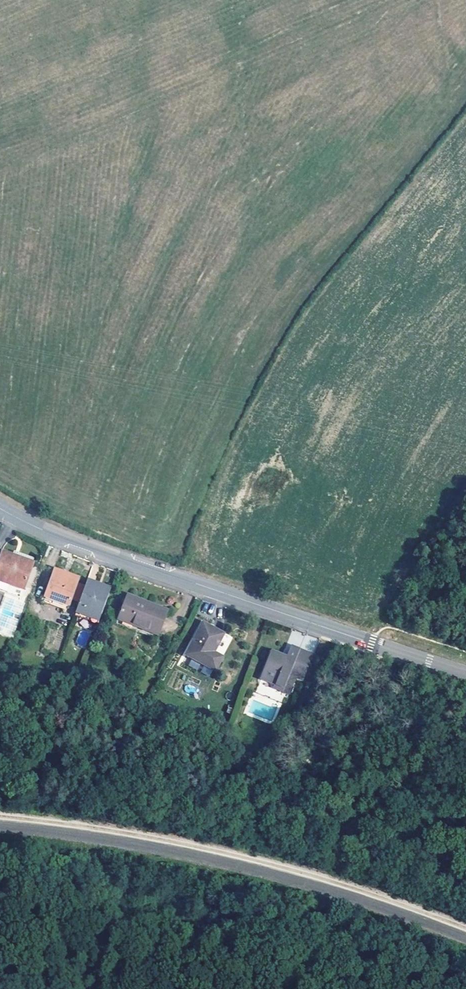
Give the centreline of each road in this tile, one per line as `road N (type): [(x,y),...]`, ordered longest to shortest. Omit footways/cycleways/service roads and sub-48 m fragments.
road 1 (tertiary): [(0,509),(77,543),(465,672)]

